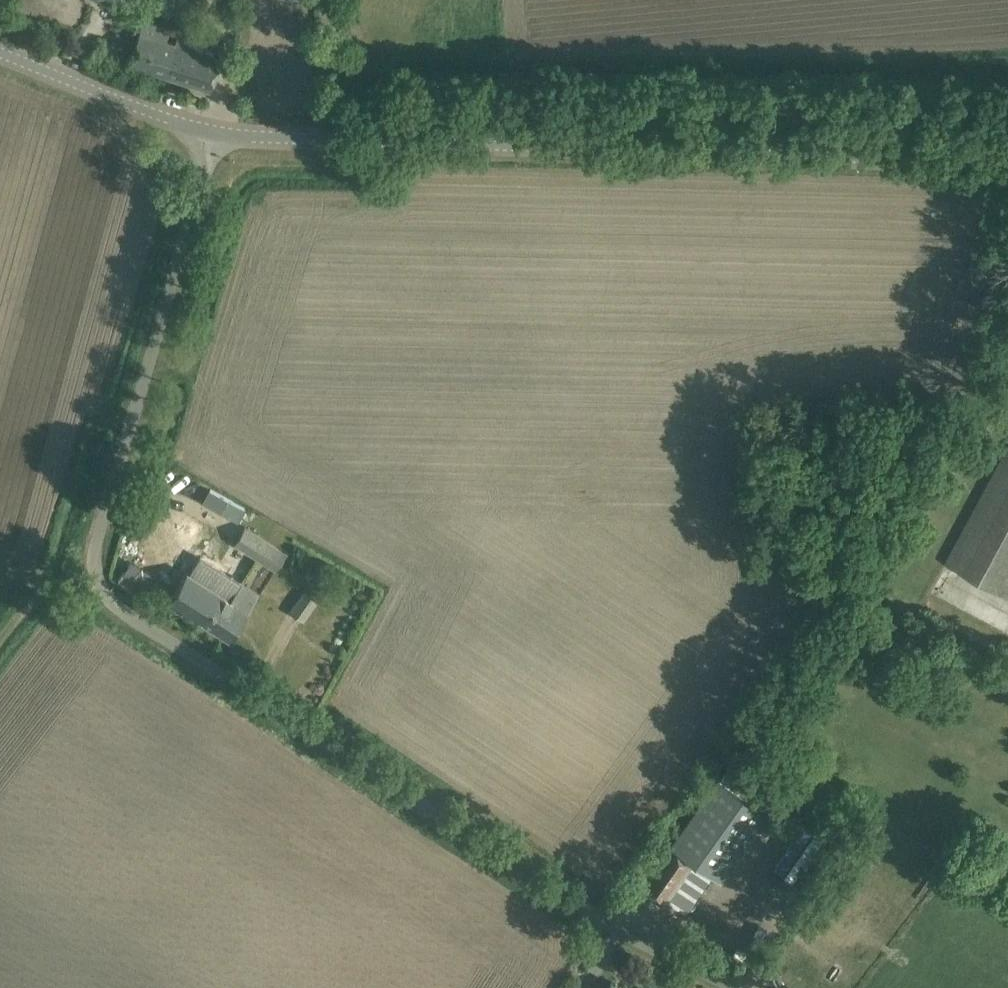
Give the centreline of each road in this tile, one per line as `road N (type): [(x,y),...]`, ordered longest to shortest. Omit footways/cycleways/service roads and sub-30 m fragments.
road 1 (unclassified): [(603,922),(124,605),(104,574),(101,534),(213,134)]
road 2 (unclassified): [(1007,164),(213,134)]
road 3 (unclassified): [(603,922),(721,754),(806,571),(946,383)]
road 4 (unclassified): [(213,134),(0,56)]
road 5 (unclassified): [(732,987),(603,922)]
road 6 (track): [(104,574),(24,616),(0,646)]

